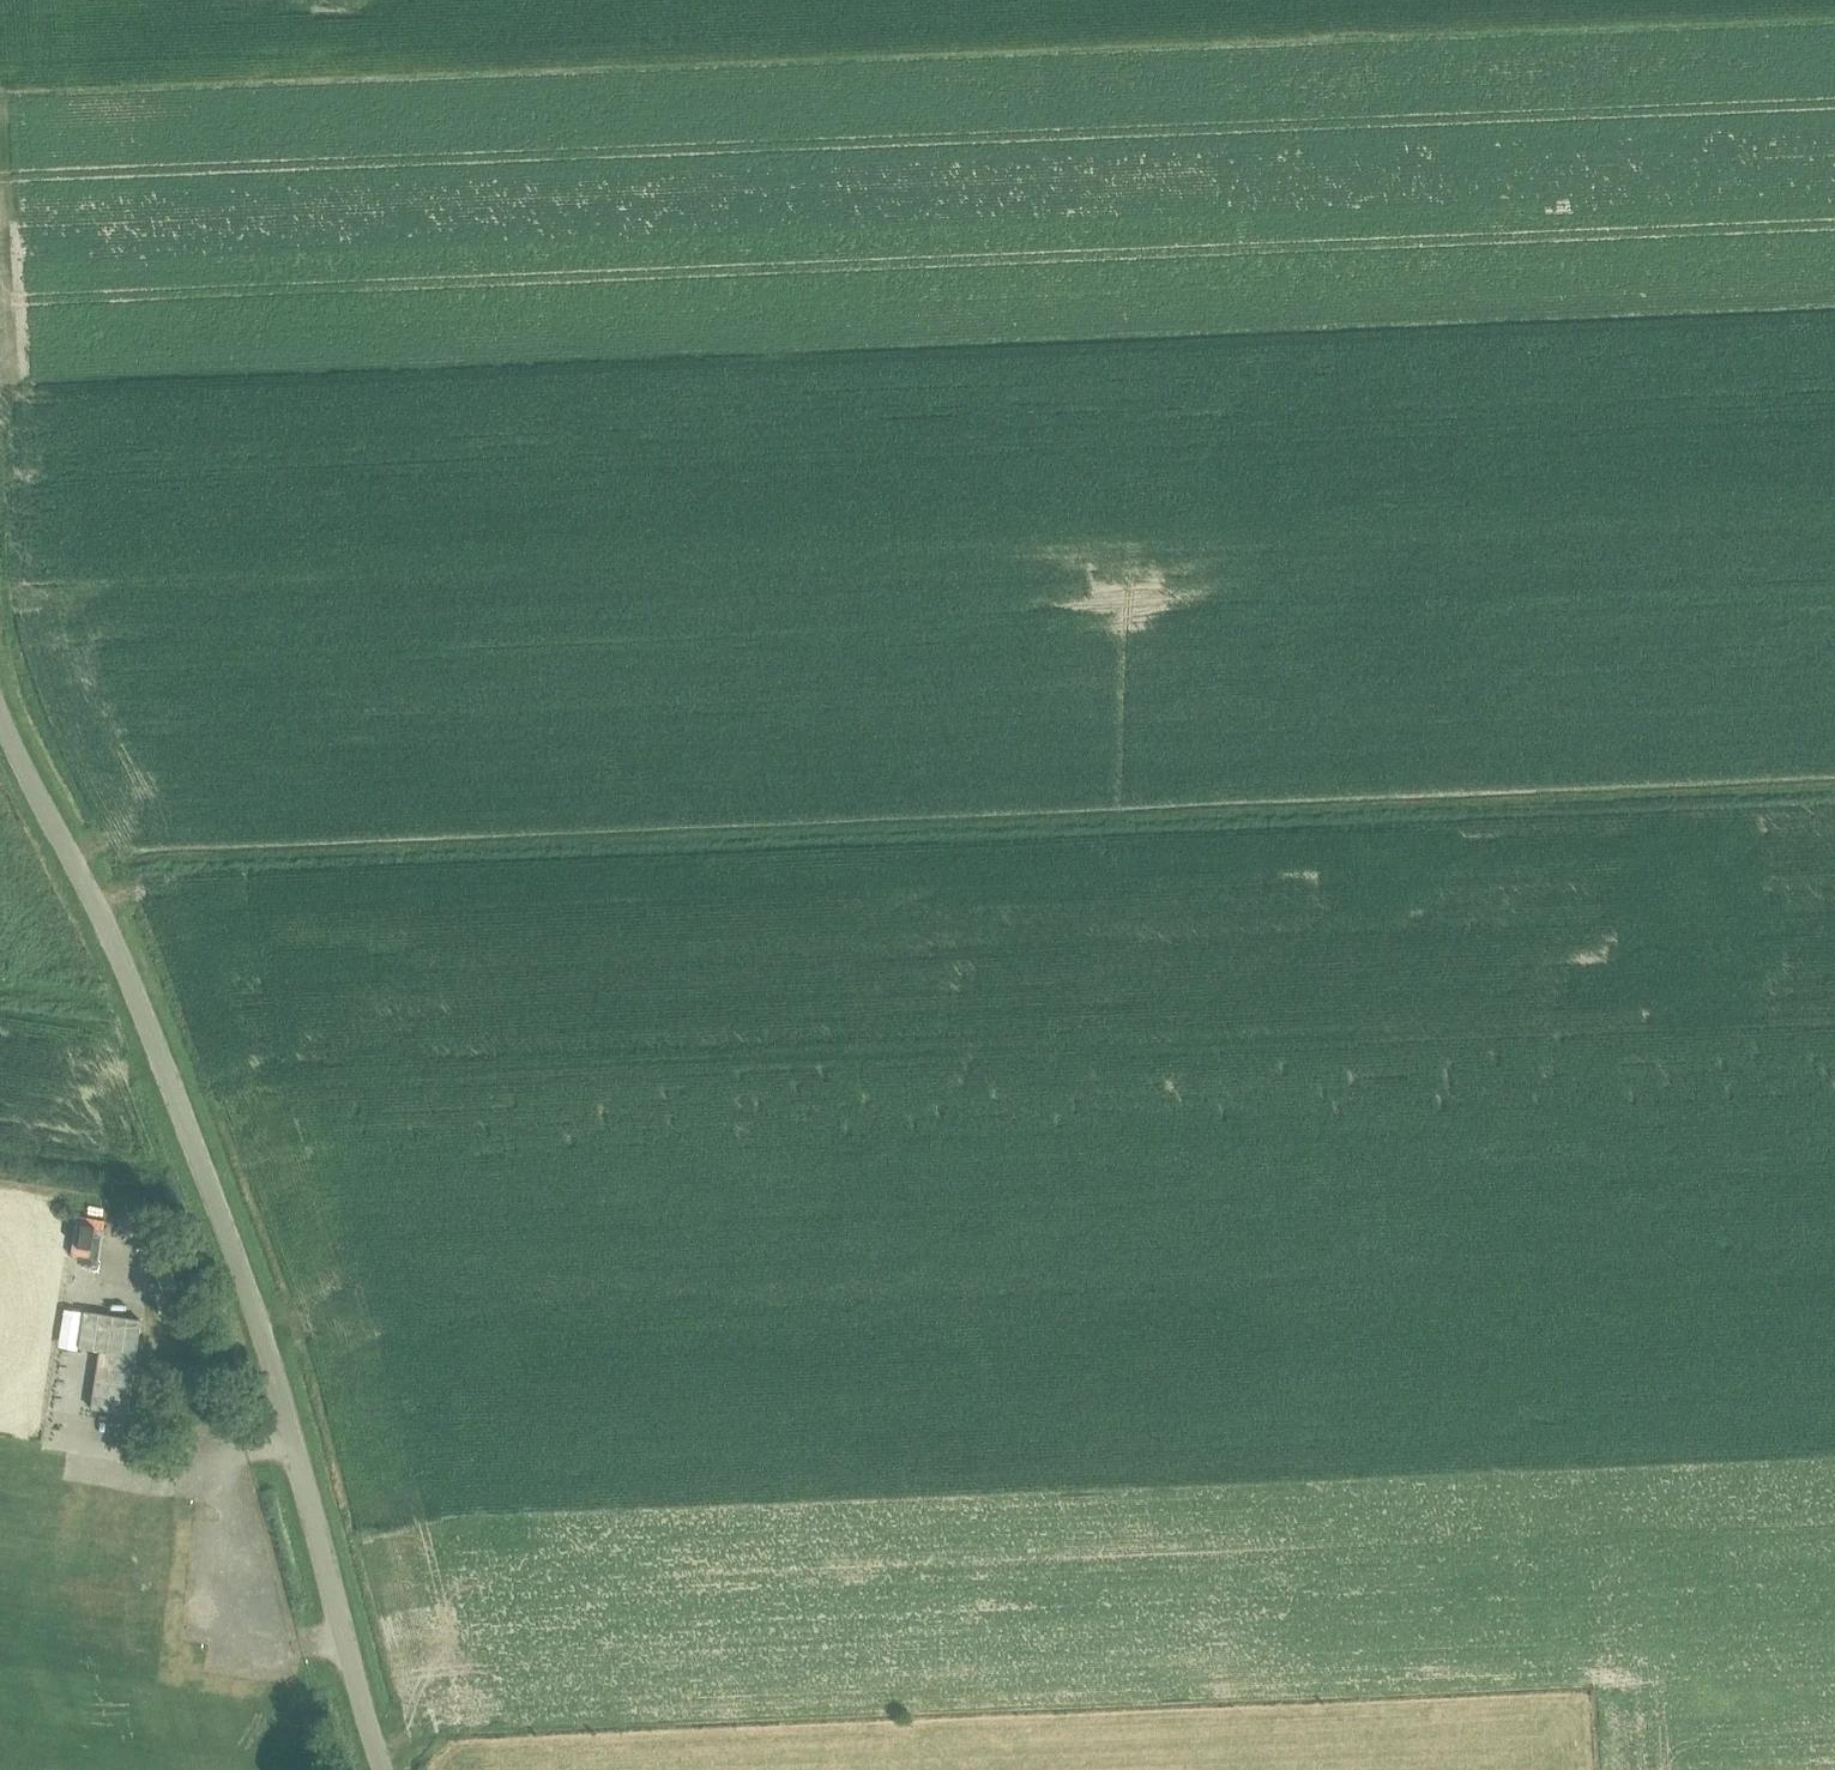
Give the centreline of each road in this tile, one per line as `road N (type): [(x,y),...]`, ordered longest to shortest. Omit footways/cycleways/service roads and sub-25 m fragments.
road 1 (tertiary): [(382,1769),(282,1399),(198,1156),(120,961),(0,713)]

